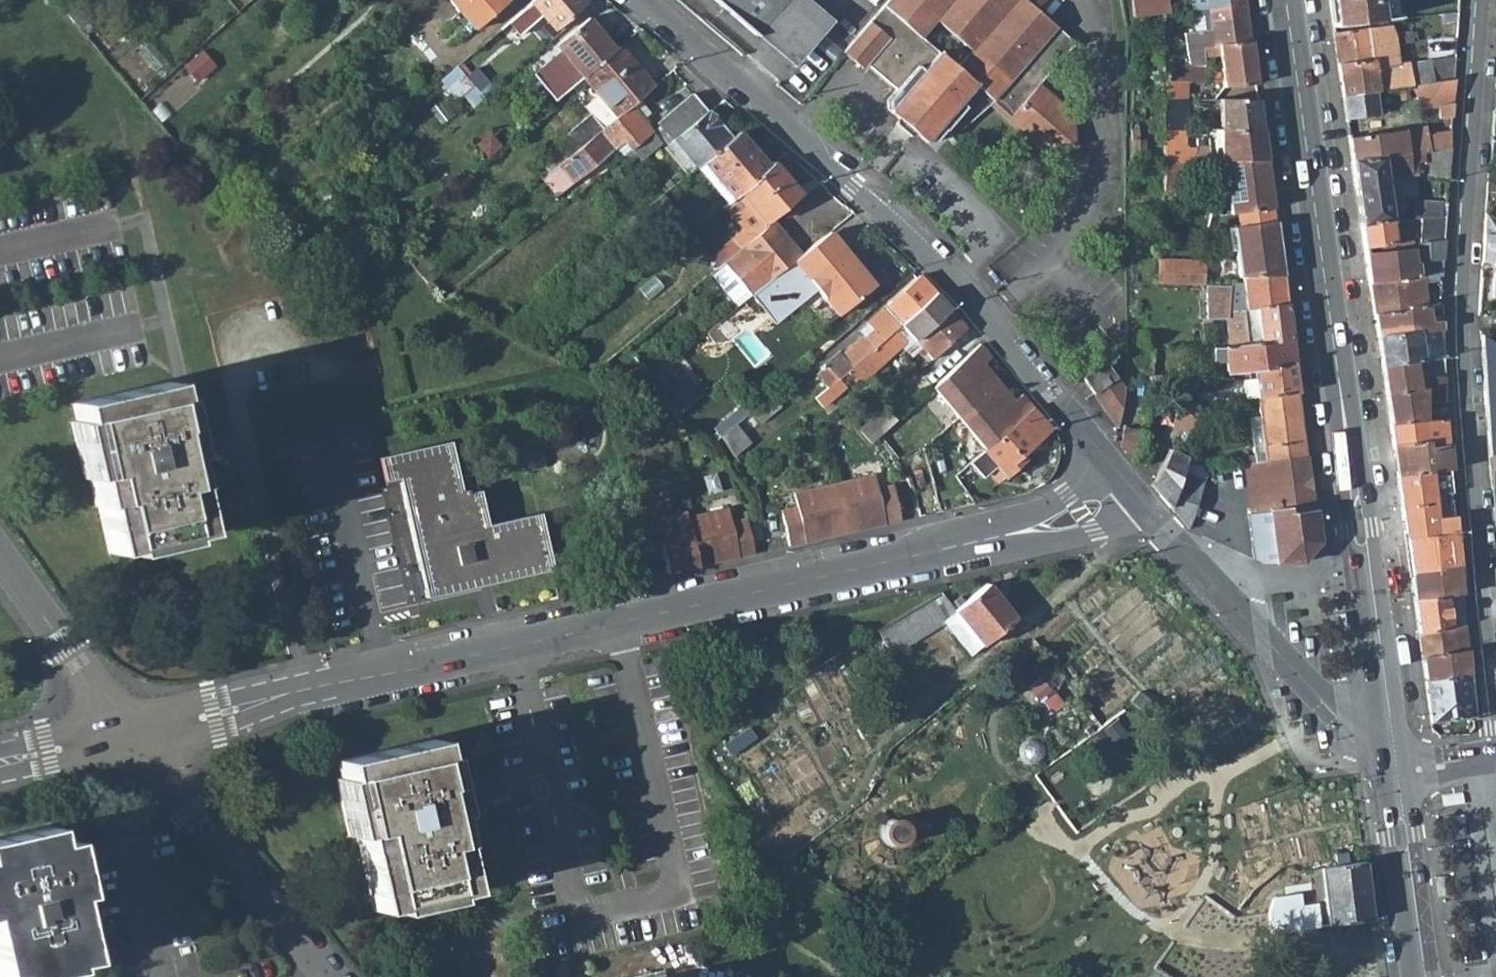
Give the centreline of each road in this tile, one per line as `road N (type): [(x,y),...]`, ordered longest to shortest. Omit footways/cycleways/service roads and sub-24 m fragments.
road 1 (residential): [(1123,485),(1056,523),(130,732)]
road 2 (secondary): [(1286,0),(1391,767)]
road 3 (residential): [(1495,712),(1463,367),(1481,0)]
road 4 (residential): [(1123,485),(945,272),(643,0)]
road 5 (residential): [(1391,767),(1123,485)]
road 6 (residential): [(332,976),(130,732)]
road 7 (residential): [(130,732),(0,556)]
road 8 (secondary): [(1391,767),(1421,976)]
road 9 (residential): [(130,732),(0,760)]

